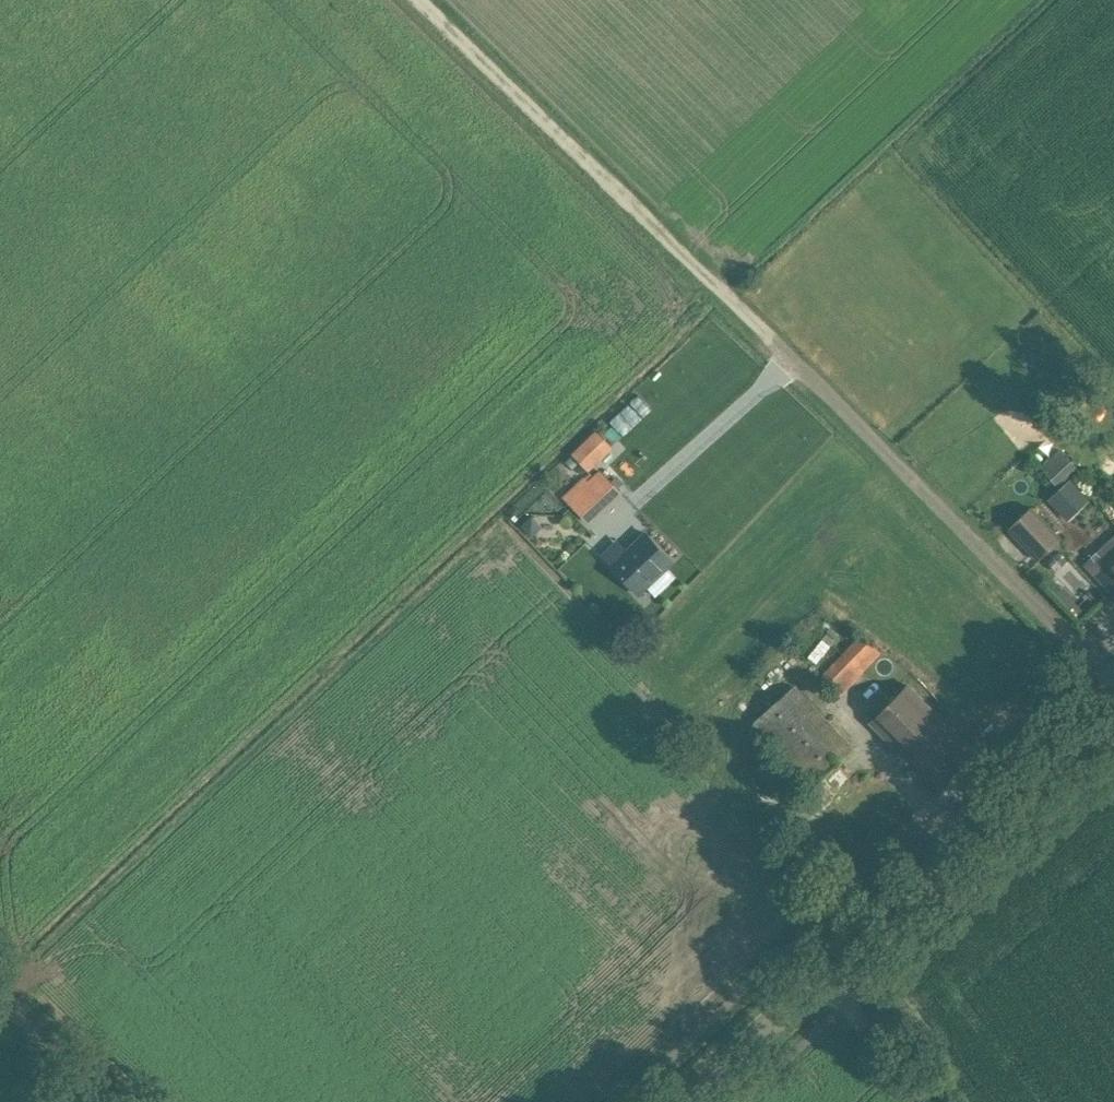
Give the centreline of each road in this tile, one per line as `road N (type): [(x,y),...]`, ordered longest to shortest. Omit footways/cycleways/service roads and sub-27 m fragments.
road 1 (track): [(420,0),(1113,689)]
road 2 (secondary): [(688,1101),(1113,708)]
road 3 (track): [(0,989),(114,1101)]
road 4 (track): [(921,1101),(823,977)]

